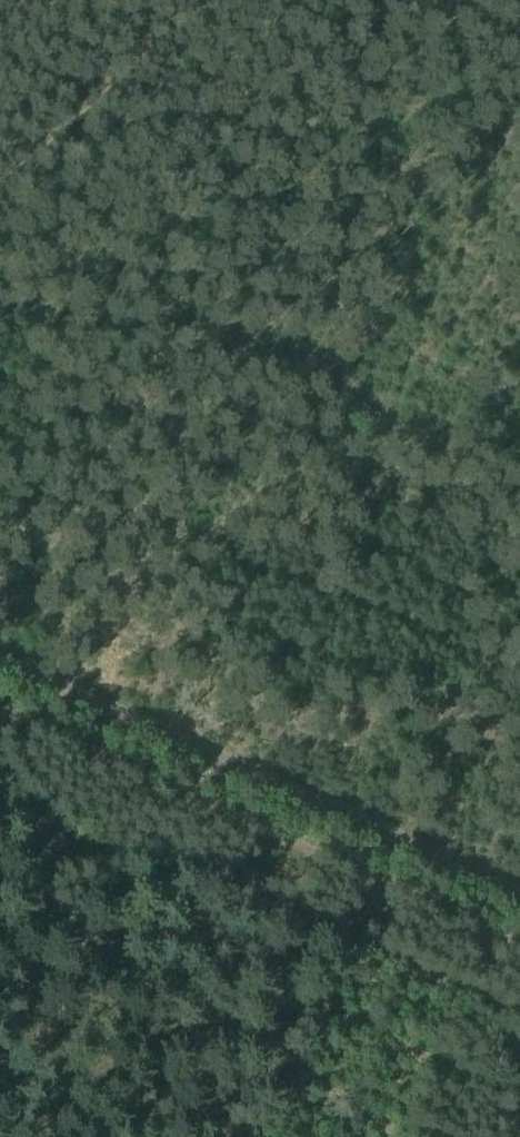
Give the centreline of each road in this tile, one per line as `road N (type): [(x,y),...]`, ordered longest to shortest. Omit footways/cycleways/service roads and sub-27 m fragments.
road 1 (track): [(0,657),(519,887)]
road 2 (track): [(201,0),(0,174)]

